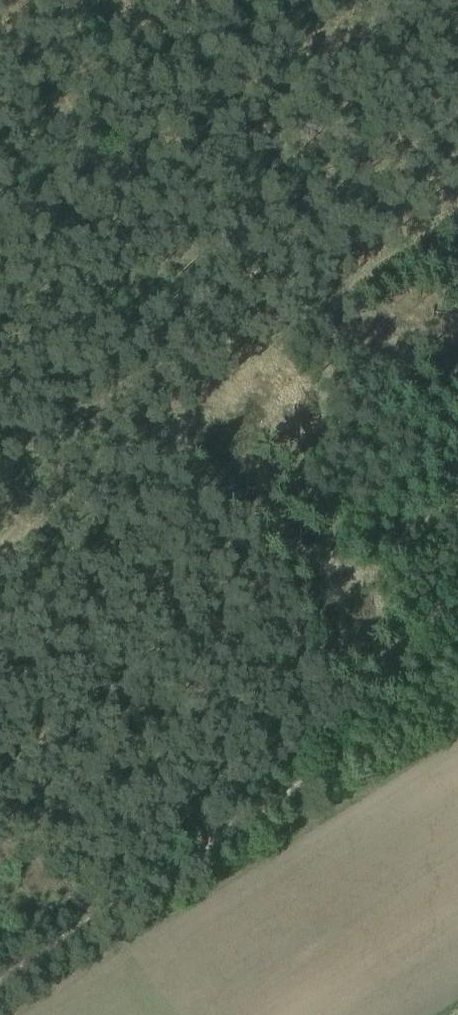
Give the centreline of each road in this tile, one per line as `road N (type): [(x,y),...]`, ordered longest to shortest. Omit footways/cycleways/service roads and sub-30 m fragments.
road 1 (track): [(457,687),(0,982)]

